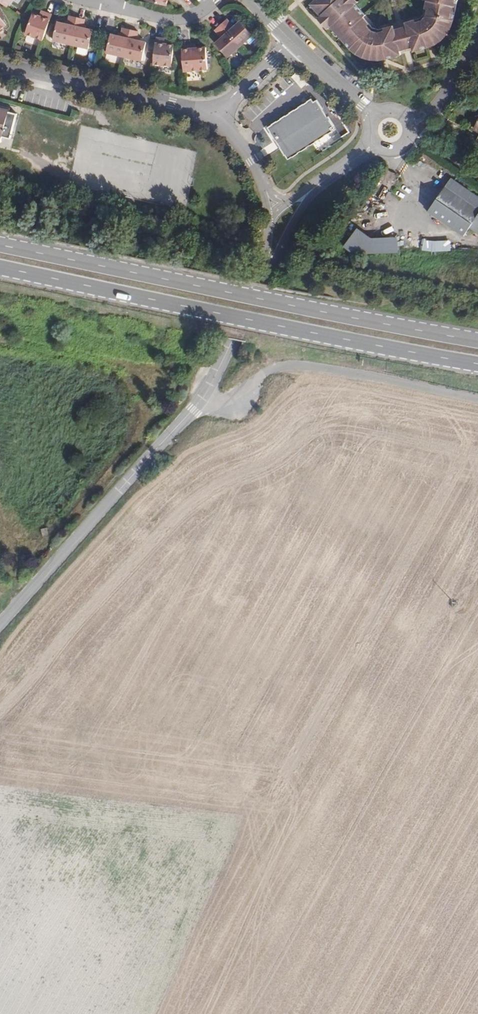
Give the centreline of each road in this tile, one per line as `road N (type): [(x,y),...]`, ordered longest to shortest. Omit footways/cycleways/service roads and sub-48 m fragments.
road 1 (primary): [(477,341),(0,244)]
road 2 (primary): [(0,267),(477,363)]
road 3 (tertiary): [(202,400),(0,625)]
road 4 (unclassified): [(477,398),(305,365),(266,372),(231,400),(202,400)]
road 5 (residential): [(217,114),(0,64)]
road 6 (tertiary): [(261,282),(202,400)]

